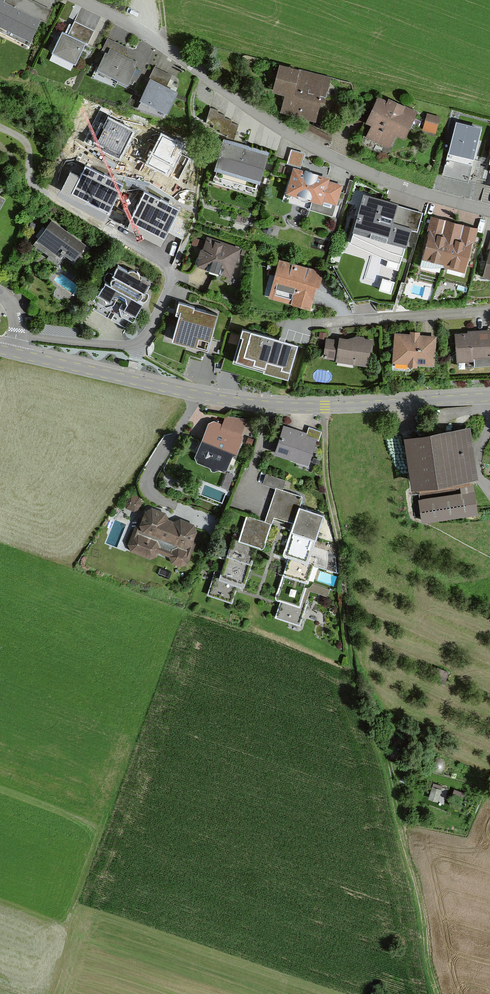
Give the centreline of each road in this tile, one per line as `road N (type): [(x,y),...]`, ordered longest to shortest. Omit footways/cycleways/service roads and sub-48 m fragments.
road 1 (track): [(437,993),(355,664),(326,475),(325,408)]
road 2 (tertiary): [(12,352),(194,396),(289,408),(489,397)]
road 3 (residential): [(489,211),(339,162),(82,0)]
road 4 (residential): [(169,267),(153,328),(138,344),(16,335)]
road 5 (track): [(169,267),(199,159),(192,101),(202,73)]
road 6 (residential): [(291,325),(489,310)]

